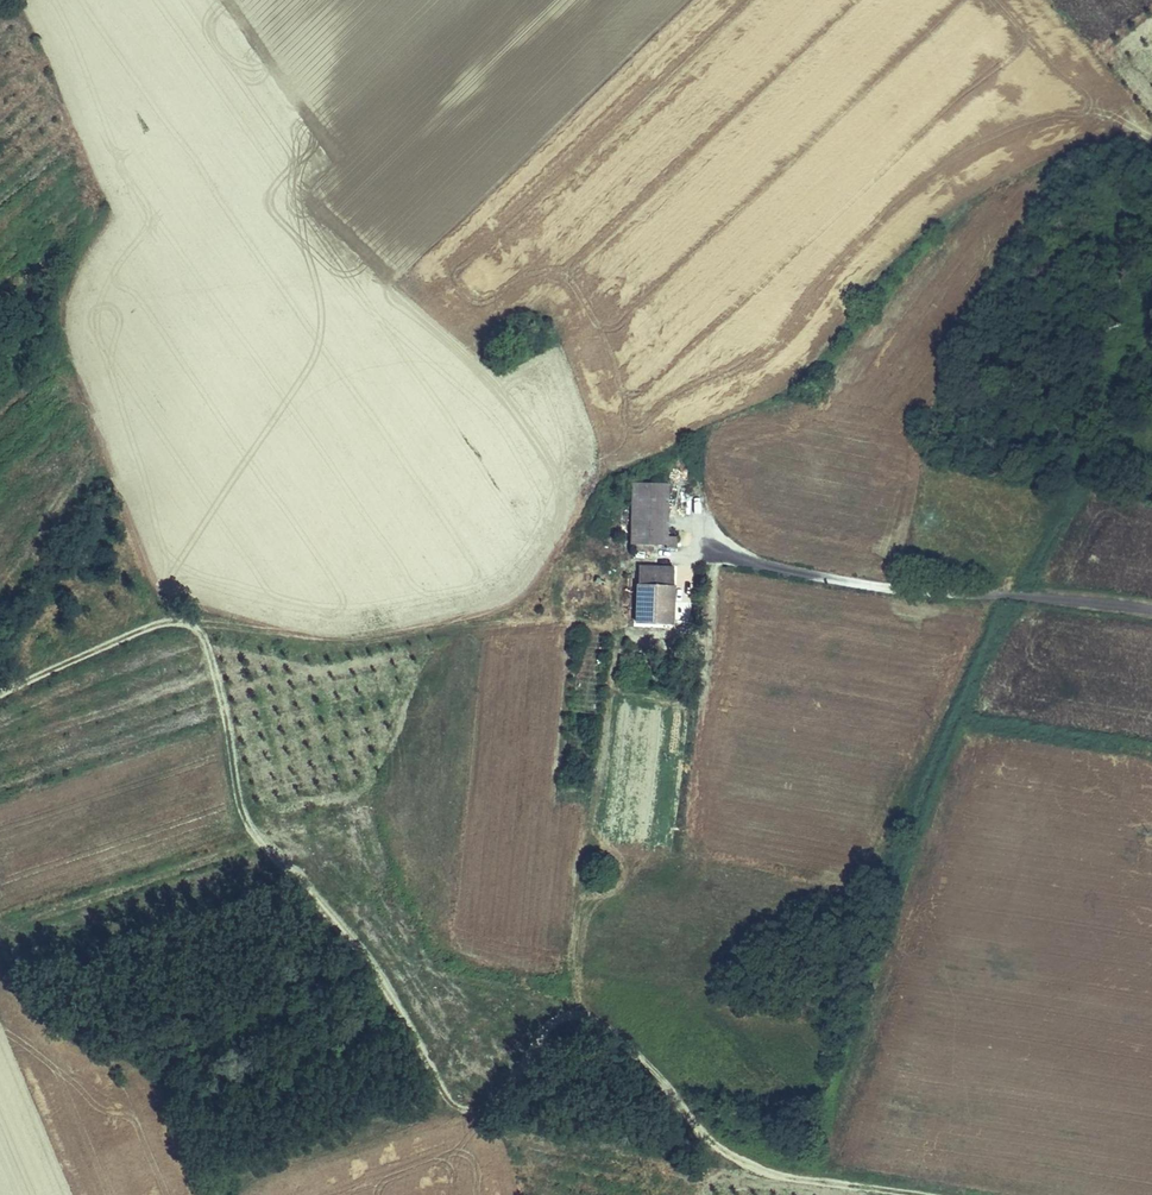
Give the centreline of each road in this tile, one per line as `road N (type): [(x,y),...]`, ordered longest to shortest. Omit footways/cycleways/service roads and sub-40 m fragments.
road 1 (track): [(184,622),(206,648),(264,844),(329,903),(384,972),(454,1101),(468,1110),(483,1105),(512,1082),(561,1014),(572,1014),(588,1018),(763,1172),(900,1194)]
road 2 (track): [(530,620),(499,617),(340,645),(247,621),(168,623),(130,632),(0,690)]
road 3 (track): [(1128,132),(1046,0)]

